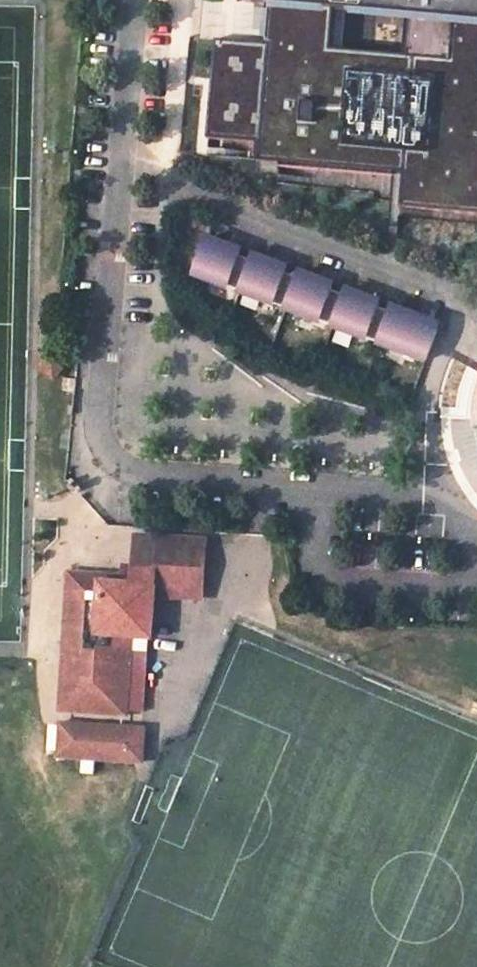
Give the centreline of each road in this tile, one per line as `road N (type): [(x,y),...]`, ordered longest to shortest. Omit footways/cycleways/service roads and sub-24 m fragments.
road 1 (unclassified): [(120,159),(99,411),(101,445),(115,469),(147,480),(313,493)]
road 2 (residential): [(448,299),(120,159)]
road 3 (unclassified): [(476,535),(403,499),(313,493)]
road 4 (unclassified): [(136,0),(120,159)]

